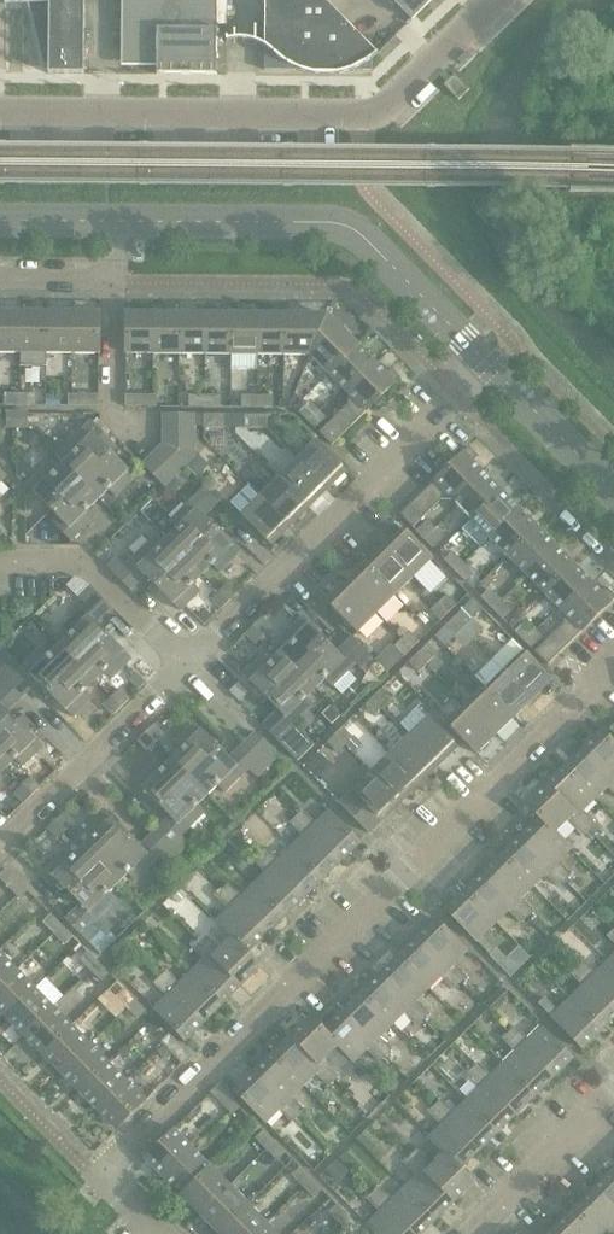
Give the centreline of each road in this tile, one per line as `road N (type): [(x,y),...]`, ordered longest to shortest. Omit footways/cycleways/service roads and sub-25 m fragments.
road 1 (residential): [(158,1233),(99,1178),(613,668)]
road 2 (residential): [(0,109),(367,113),(384,106),(495,0)]
road 3 (tertiary): [(491,366),(354,230),(314,222),(119,220)]
road 4 (residential): [(184,664),(491,366)]
road 5 (residential): [(0,844),(184,664)]
road 6 (residential): [(0,561),(73,560),(184,664)]
road 7 (residential): [(478,1233),(613,1099)]
road 8 (tertiary): [(613,493),(491,366)]
road 9 (residential): [(140,447),(113,421),(118,285)]

